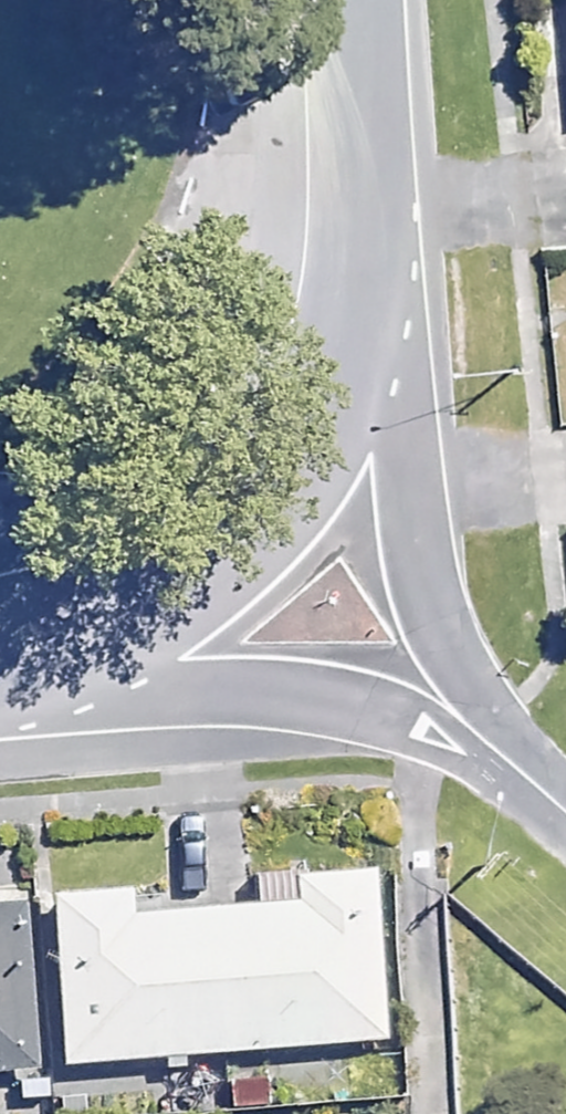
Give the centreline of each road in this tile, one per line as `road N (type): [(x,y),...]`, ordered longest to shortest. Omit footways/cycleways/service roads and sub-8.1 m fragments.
road 1 (residential): [(355,228),(422,603),(476,700),(565,808)]
road 2 (trunk): [(355,228),(349,320),(334,377),(309,431),(245,522),(158,599),(47,650),(0,660)]
road 3 (residential): [(565,831),(443,745),(366,717),(244,698),(114,701),(0,686)]
road 4 (trunk): [(345,0),(355,228)]

